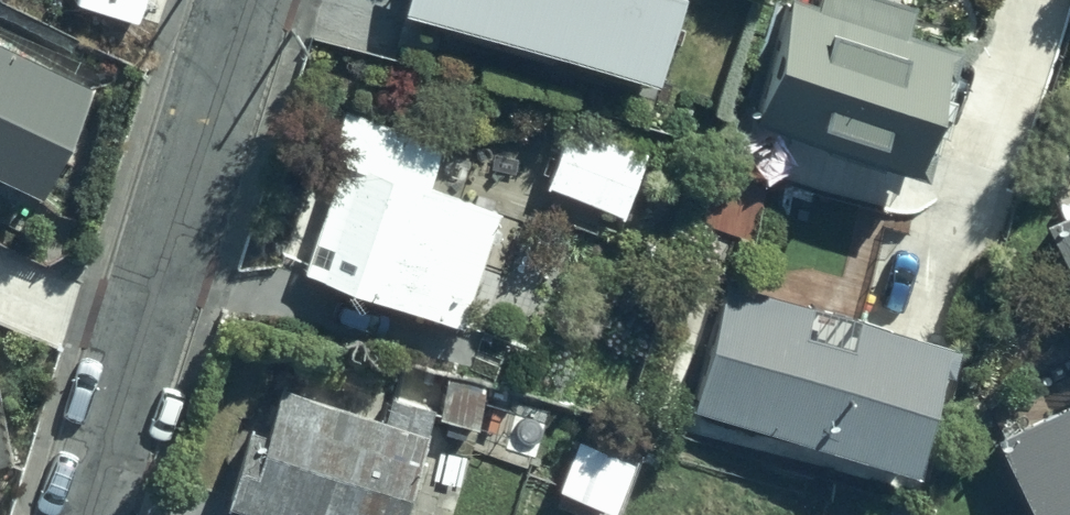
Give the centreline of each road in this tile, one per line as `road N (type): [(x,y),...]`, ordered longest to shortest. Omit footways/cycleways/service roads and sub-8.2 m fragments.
road 1 (residential): [(81,514),(244,0)]

